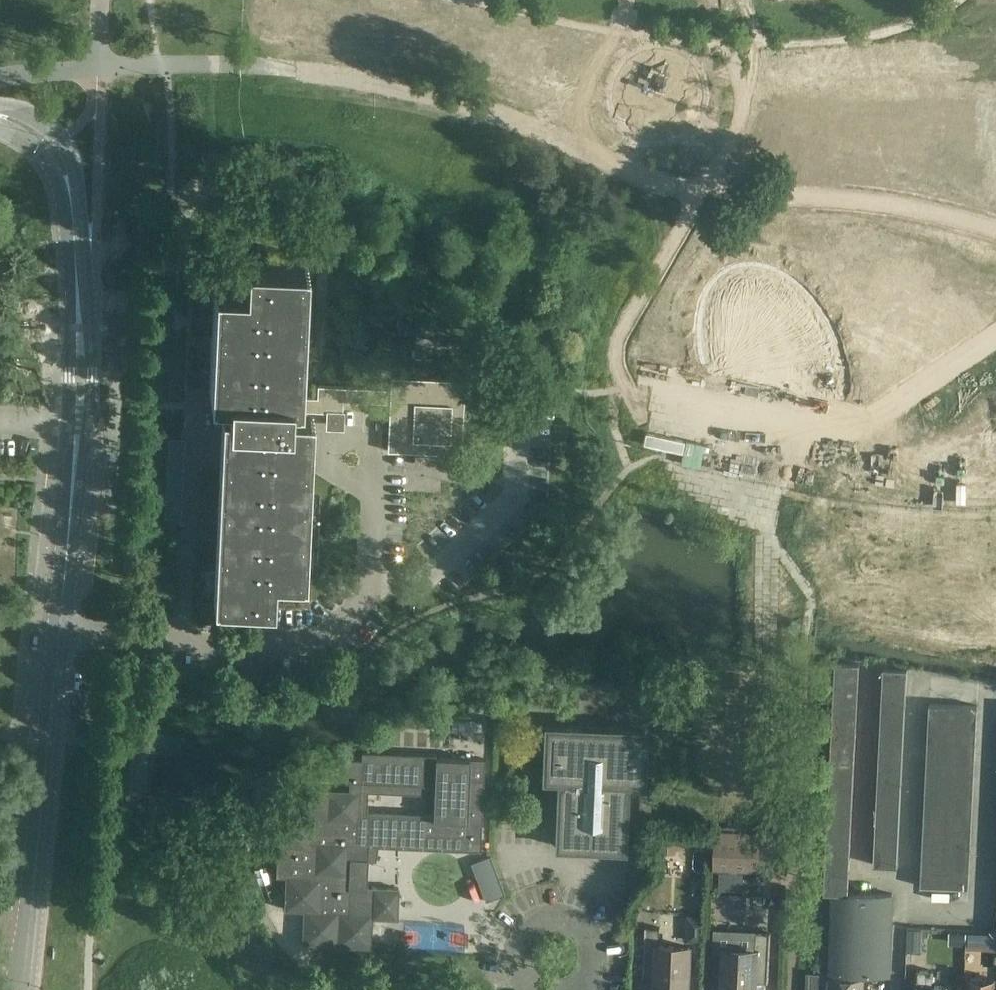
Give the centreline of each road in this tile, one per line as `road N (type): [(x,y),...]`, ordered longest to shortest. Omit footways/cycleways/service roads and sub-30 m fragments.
road 1 (tertiary): [(19,989),(81,376),(71,190),(53,149)]
road 2 (track): [(995,339),(836,436),(810,444),(643,407)]

